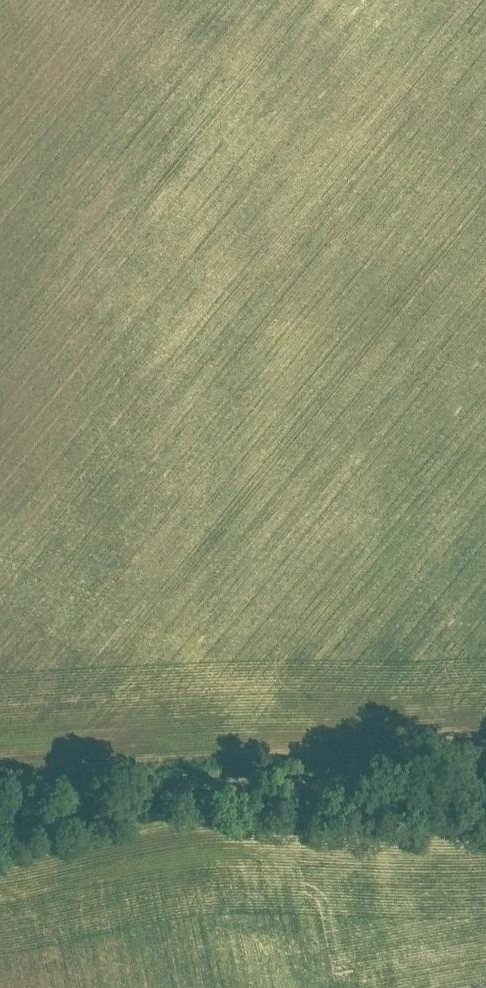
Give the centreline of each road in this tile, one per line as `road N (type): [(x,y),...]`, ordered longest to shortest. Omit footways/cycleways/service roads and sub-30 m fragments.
road 1 (track): [(0,817),(211,780),(485,787)]

